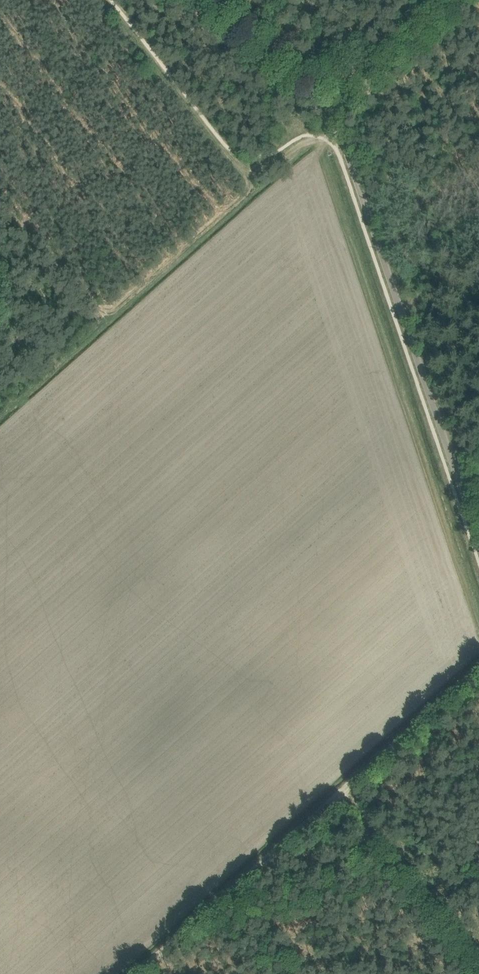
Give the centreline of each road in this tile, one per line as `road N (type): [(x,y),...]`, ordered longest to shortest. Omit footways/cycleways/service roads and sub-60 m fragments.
road 1 (unclassified): [(478,541),(325,97),(209,0)]
road 2 (track): [(129,973),(478,667)]
road 3 (track): [(328,107),(454,0)]

